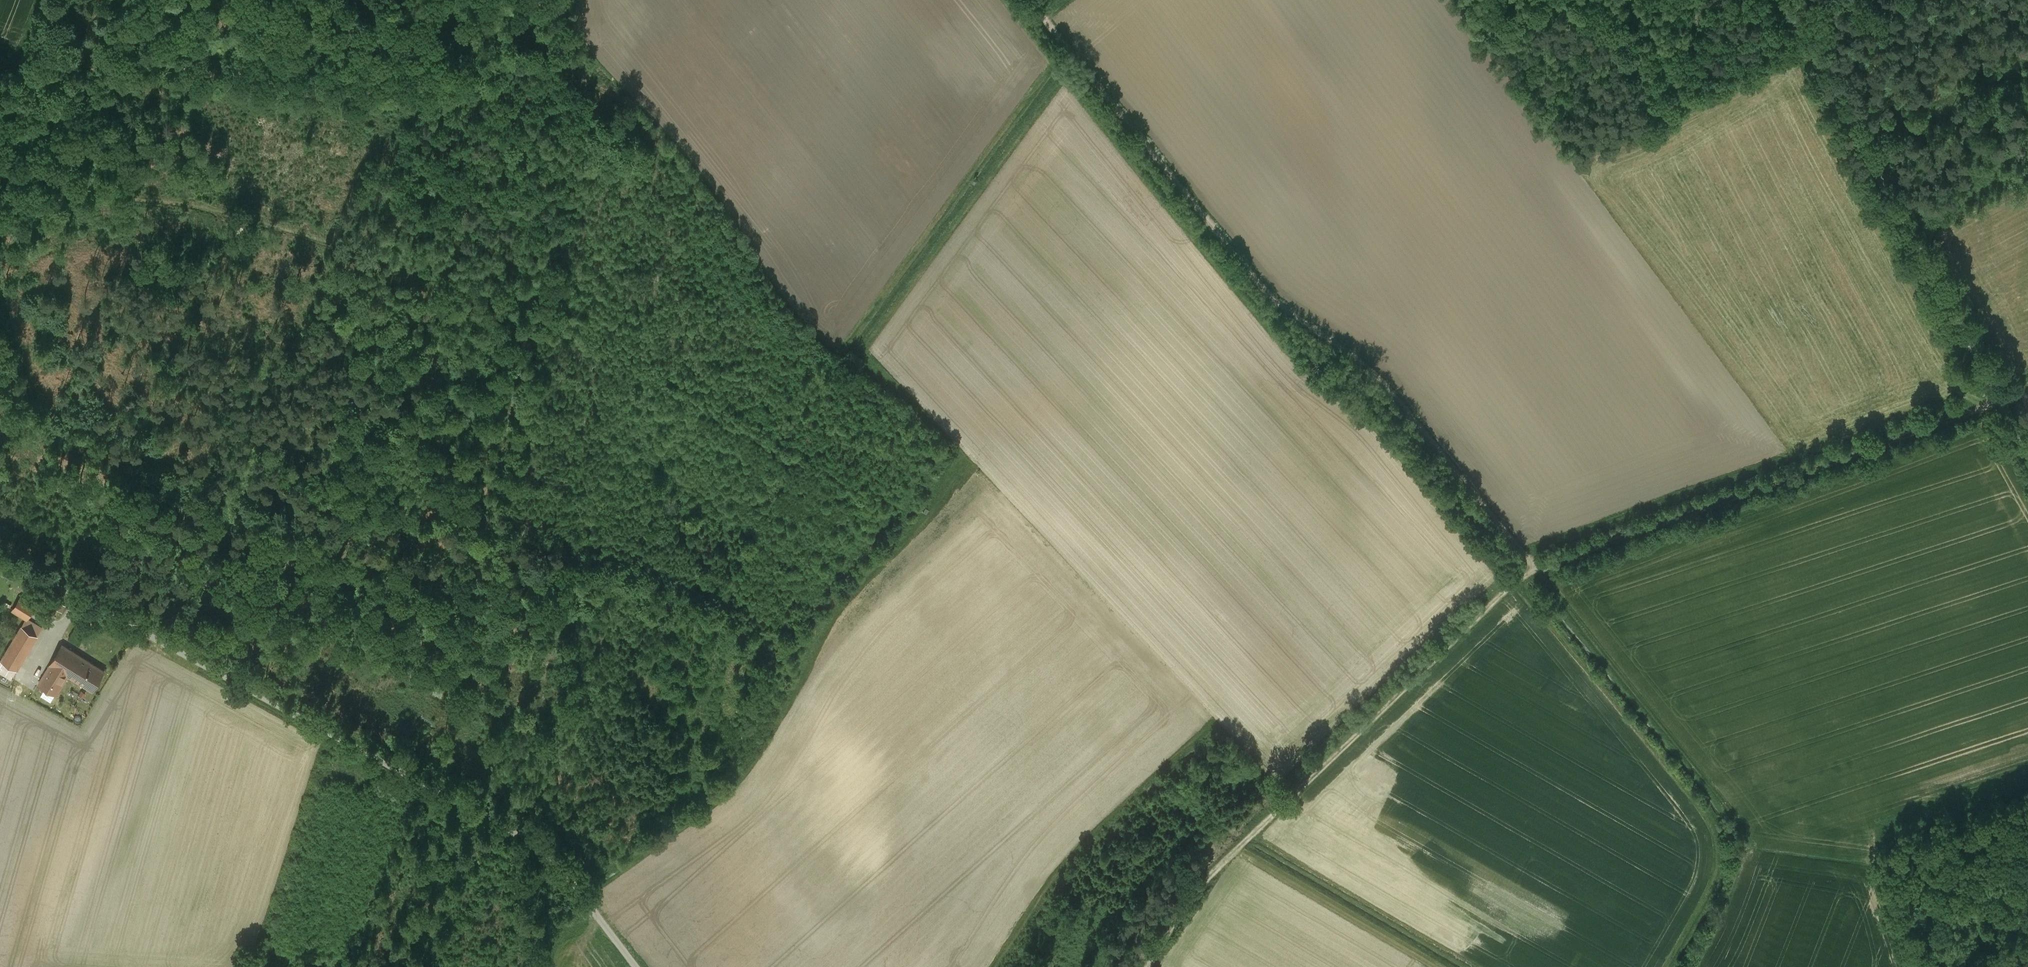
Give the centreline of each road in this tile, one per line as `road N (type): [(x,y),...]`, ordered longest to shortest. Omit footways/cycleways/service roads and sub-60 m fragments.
road 1 (track): [(2000,399),(1520,577),(1189,894),(1145,966)]
road 2 (unclassified): [(0,552),(547,851),(637,966)]
road 3 (track): [(1534,571),(1381,379),(1274,300),(1031,0)]
road 4 (unclassified): [(1802,26),(2027,452)]

